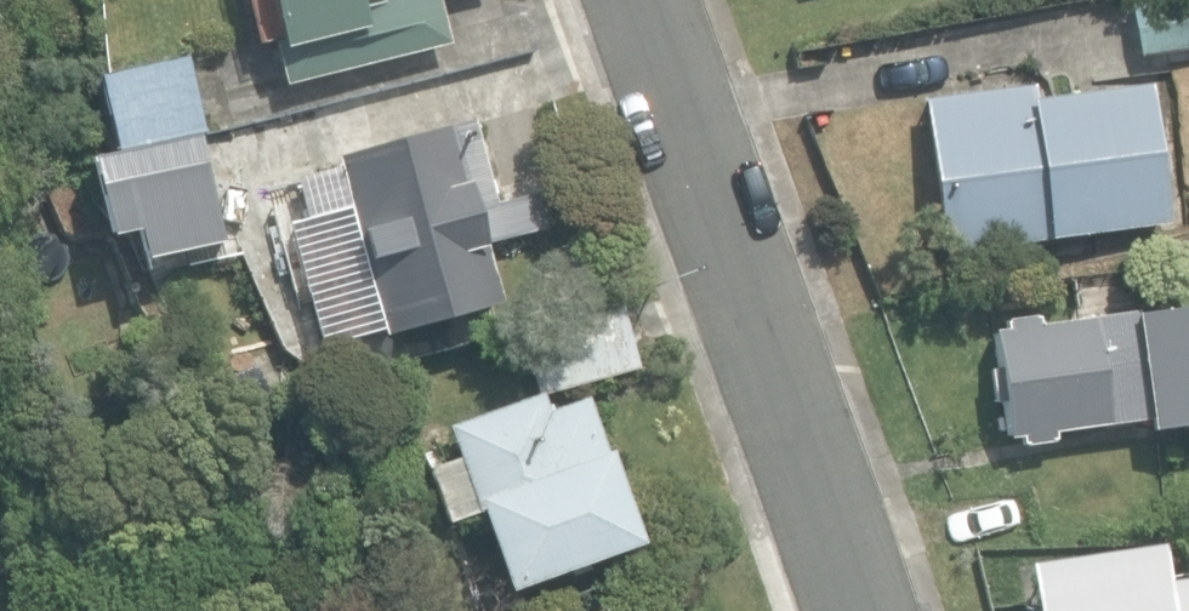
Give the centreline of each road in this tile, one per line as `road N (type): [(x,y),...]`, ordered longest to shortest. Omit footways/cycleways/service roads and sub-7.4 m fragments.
road 1 (unclassified): [(861,610),(637,0)]

